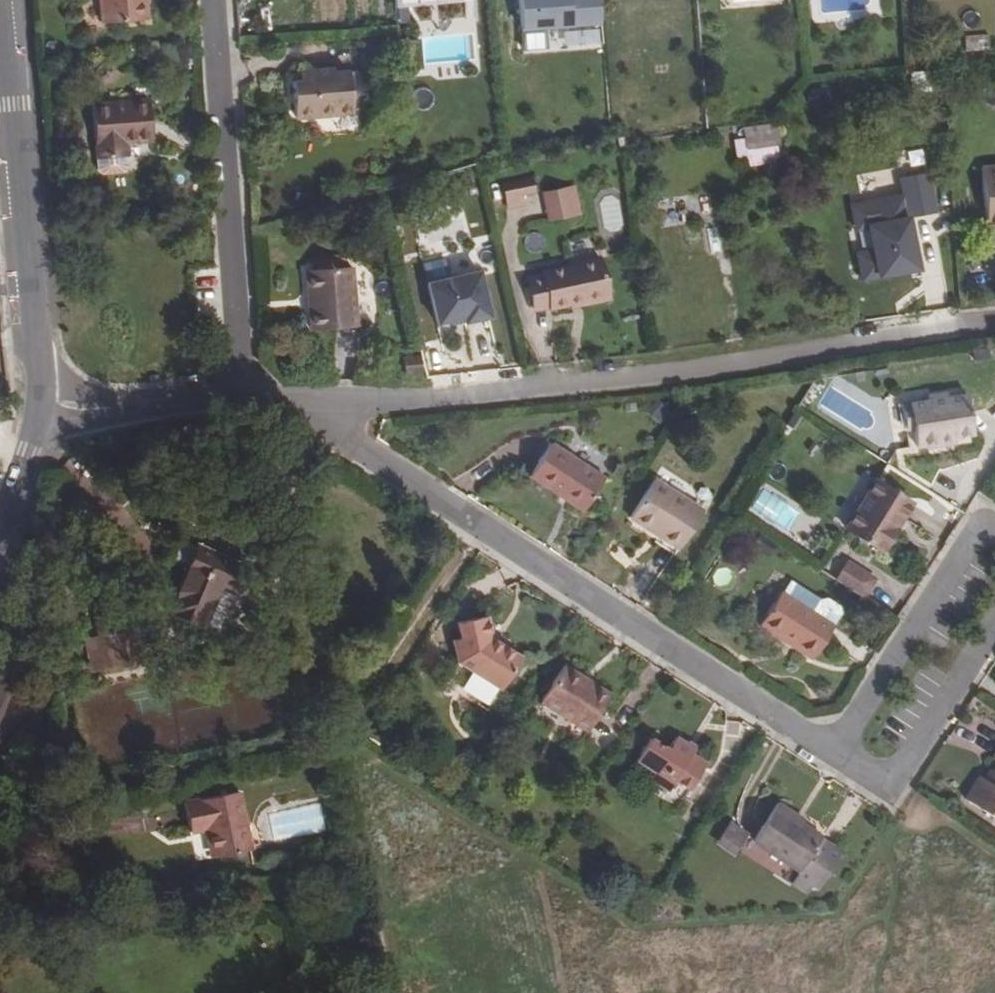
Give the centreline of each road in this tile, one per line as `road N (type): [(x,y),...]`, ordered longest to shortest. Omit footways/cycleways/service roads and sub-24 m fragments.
road 1 (residential): [(321,408),(485,394),(994,324)]
road 2 (residential): [(321,408),(351,445),(827,746)]
road 3 (tertiary): [(44,400),(7,0)]
road 4 (residential): [(242,388),(210,0)]
road 5 (residential): [(981,524),(827,746)]
road 6 (residential): [(827,746),(886,780),(994,620)]
road 7 (residential): [(44,400),(115,407),(242,388)]
road 8 (tertiary): [(0,524),(44,400)]

